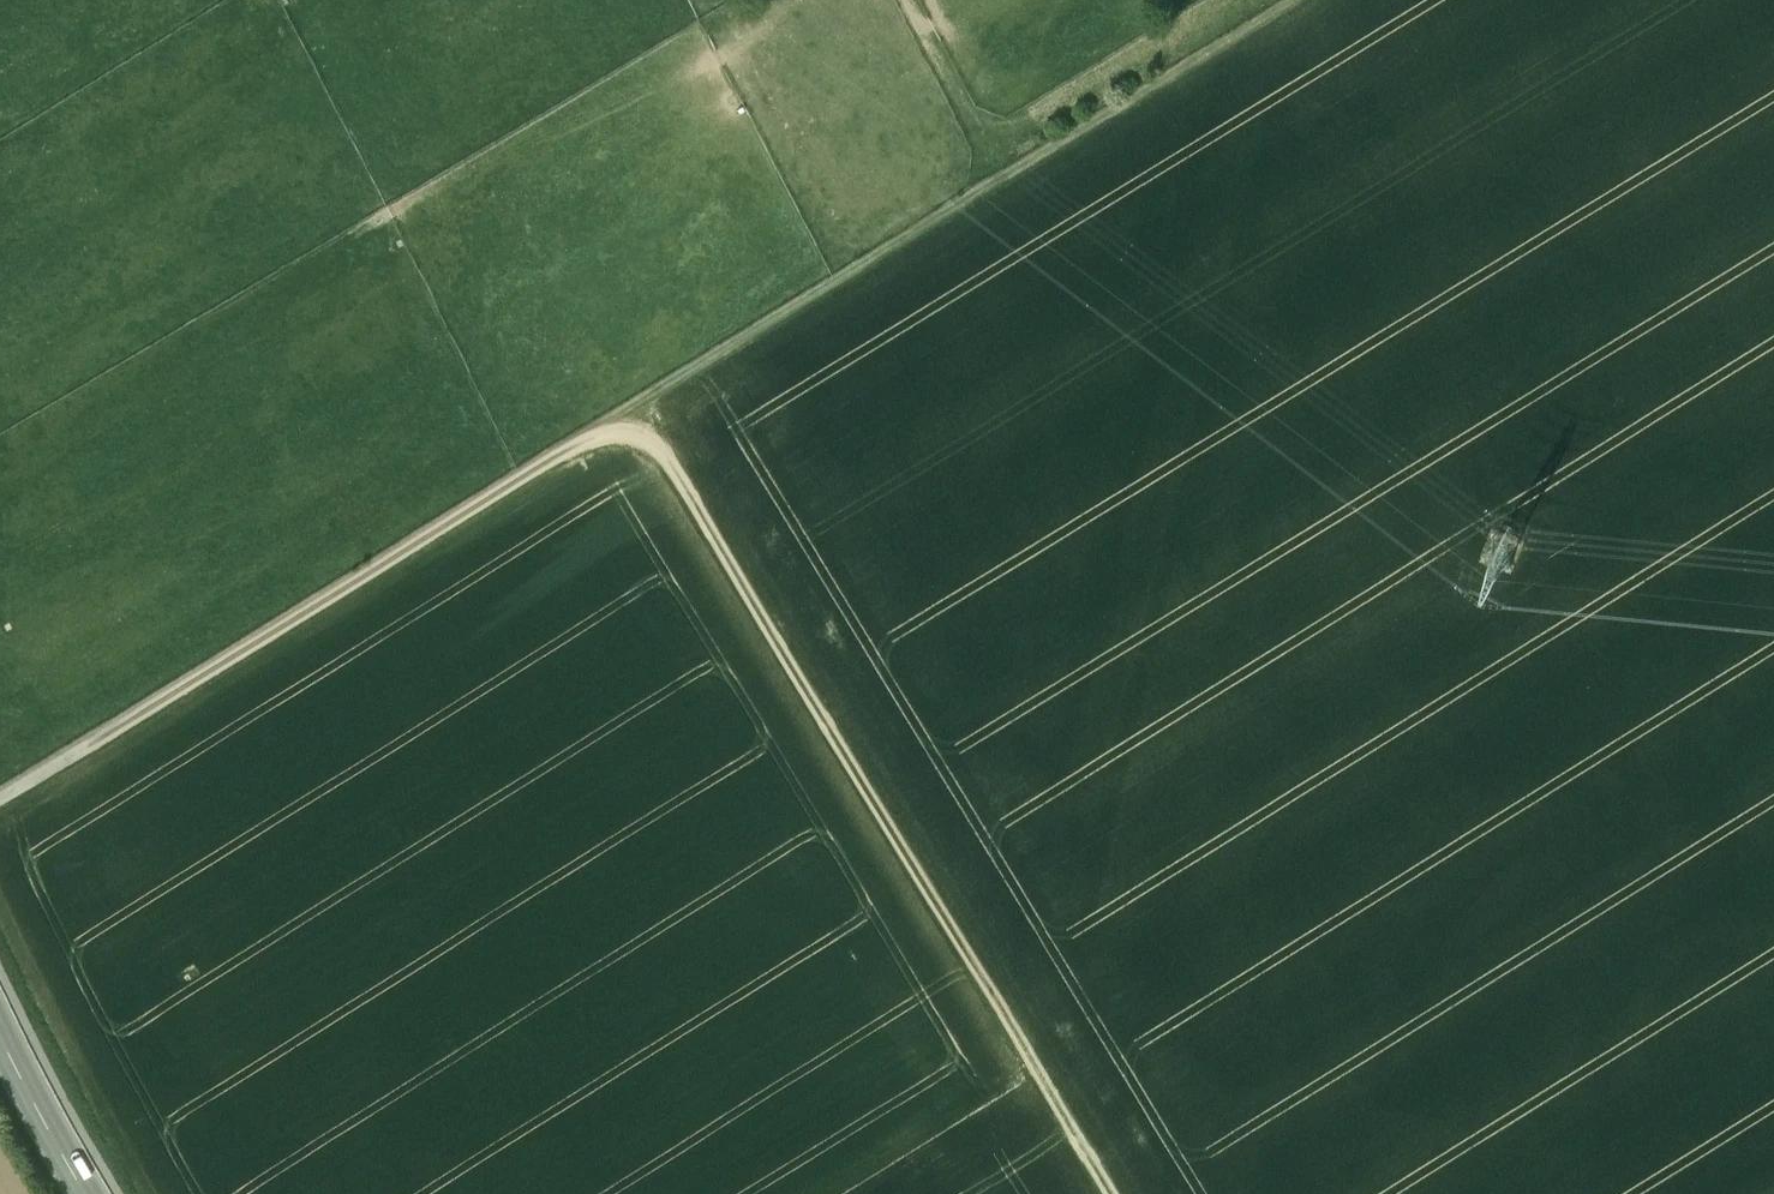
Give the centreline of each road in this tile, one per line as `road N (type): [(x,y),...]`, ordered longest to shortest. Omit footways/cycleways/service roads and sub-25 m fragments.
road 1 (track): [(0,803),(587,435),(623,423),(654,436),(1111,1193)]
road 2 (track): [(1321,0),(683,393),(640,430)]
road 3 (tertiary): [(91,1193),(0,1028)]

